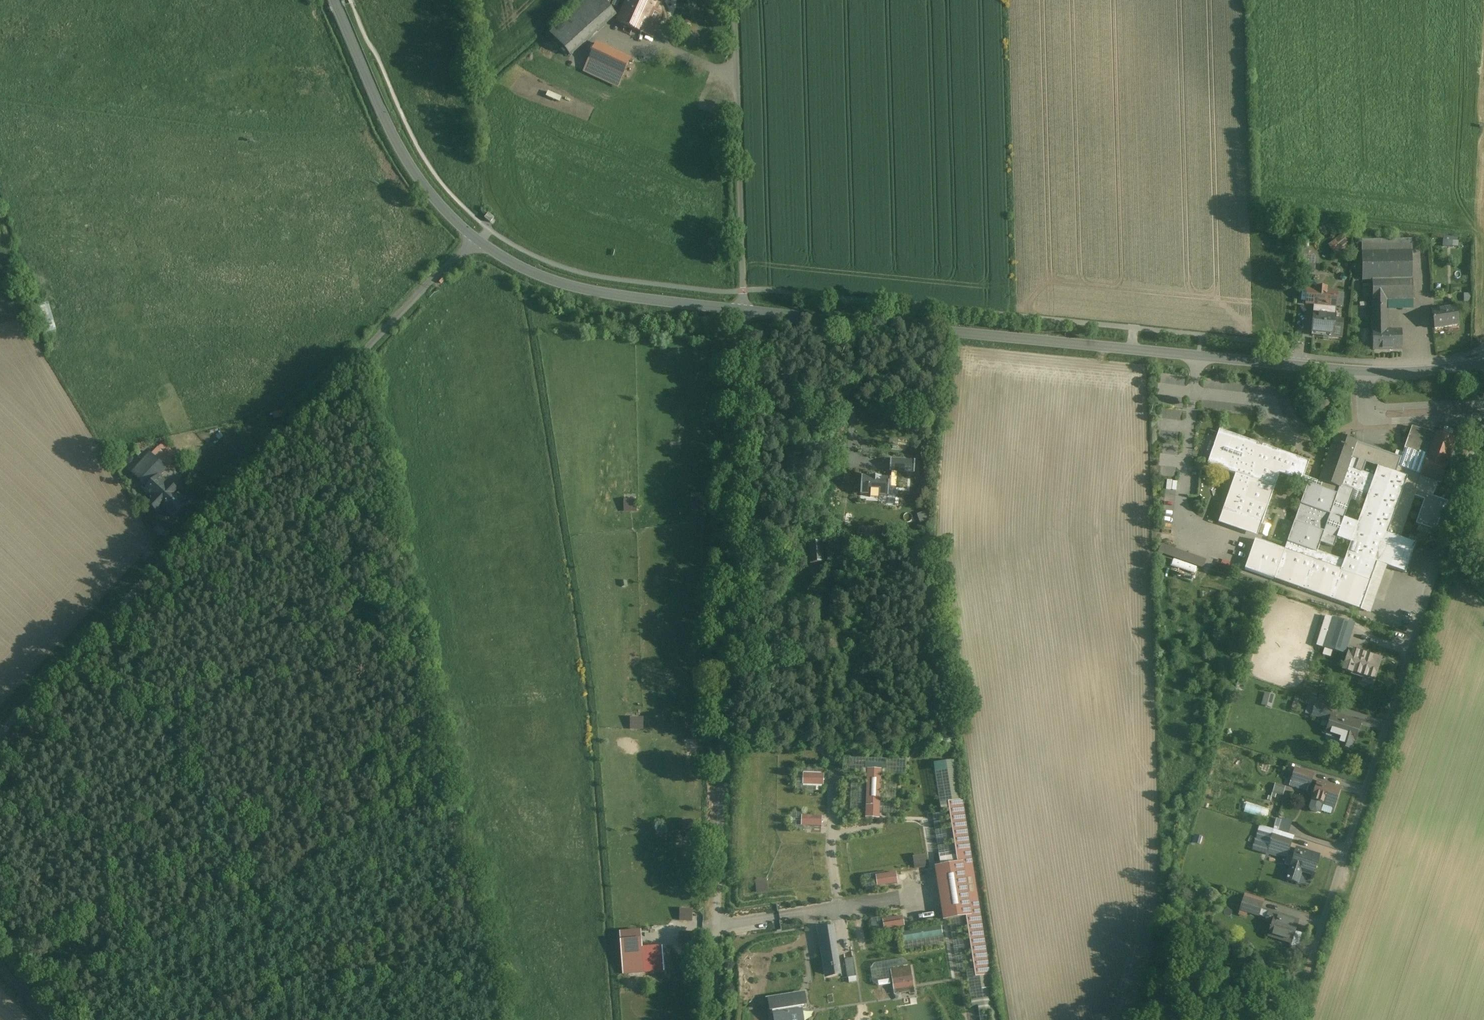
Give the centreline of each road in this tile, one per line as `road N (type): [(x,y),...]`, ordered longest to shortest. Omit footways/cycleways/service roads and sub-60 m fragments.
road 1 (tertiary): [(741,311),(1351,370),(1412,371),(1483,360)]
road 2 (unclassified): [(475,236),(0,738)]
road 3 (unclassified): [(1483,423),(1303,982)]
road 4 (unclassified): [(741,311),(735,0)]
road 5 (tertiary): [(475,236),(545,278),(587,291),(741,311)]
road 6 (tertiary): [(336,0),(393,137),(423,187),(475,236)]

